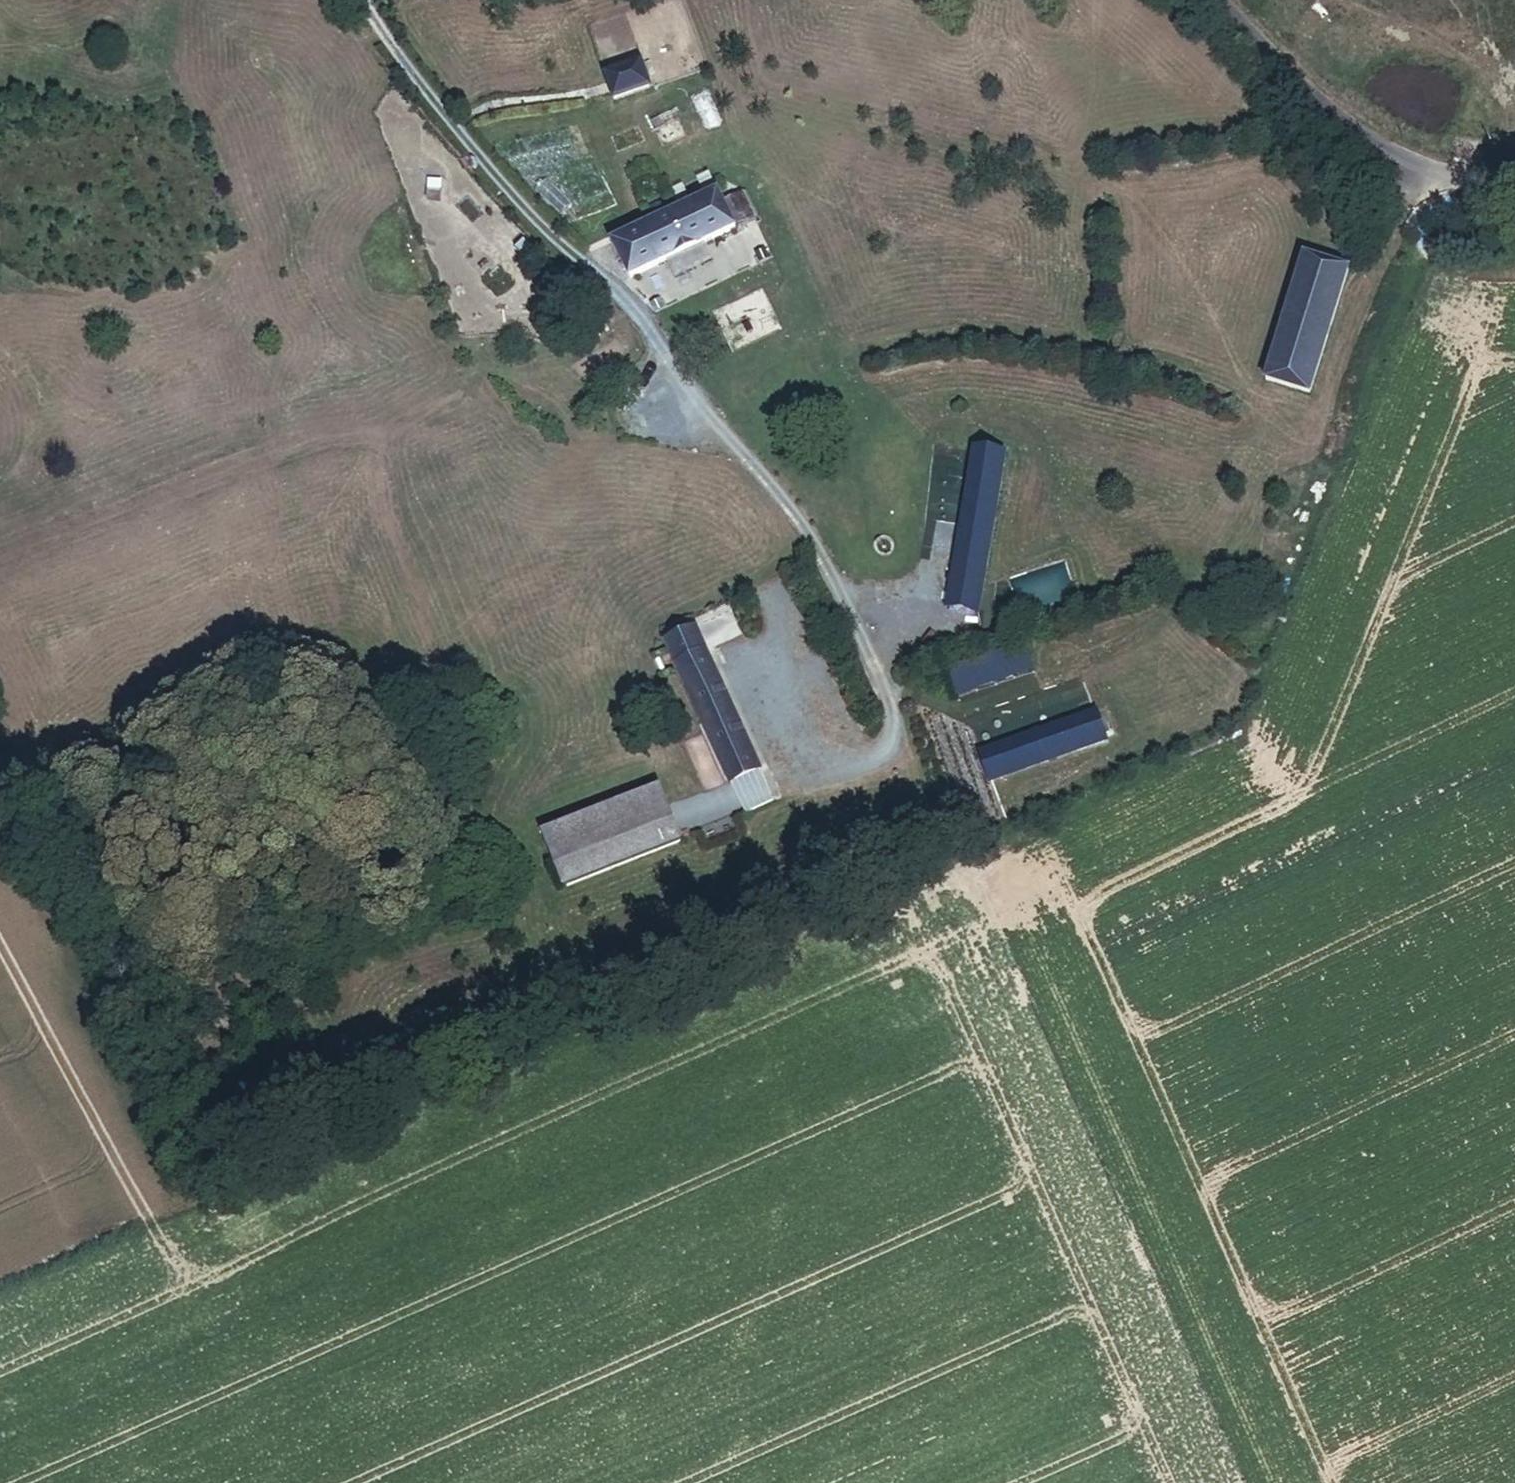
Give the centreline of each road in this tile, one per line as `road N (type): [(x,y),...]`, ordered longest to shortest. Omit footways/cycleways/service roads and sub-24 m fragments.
road 1 (unclassified): [(1514,198),(1410,163),(1349,128),(1220,0)]

